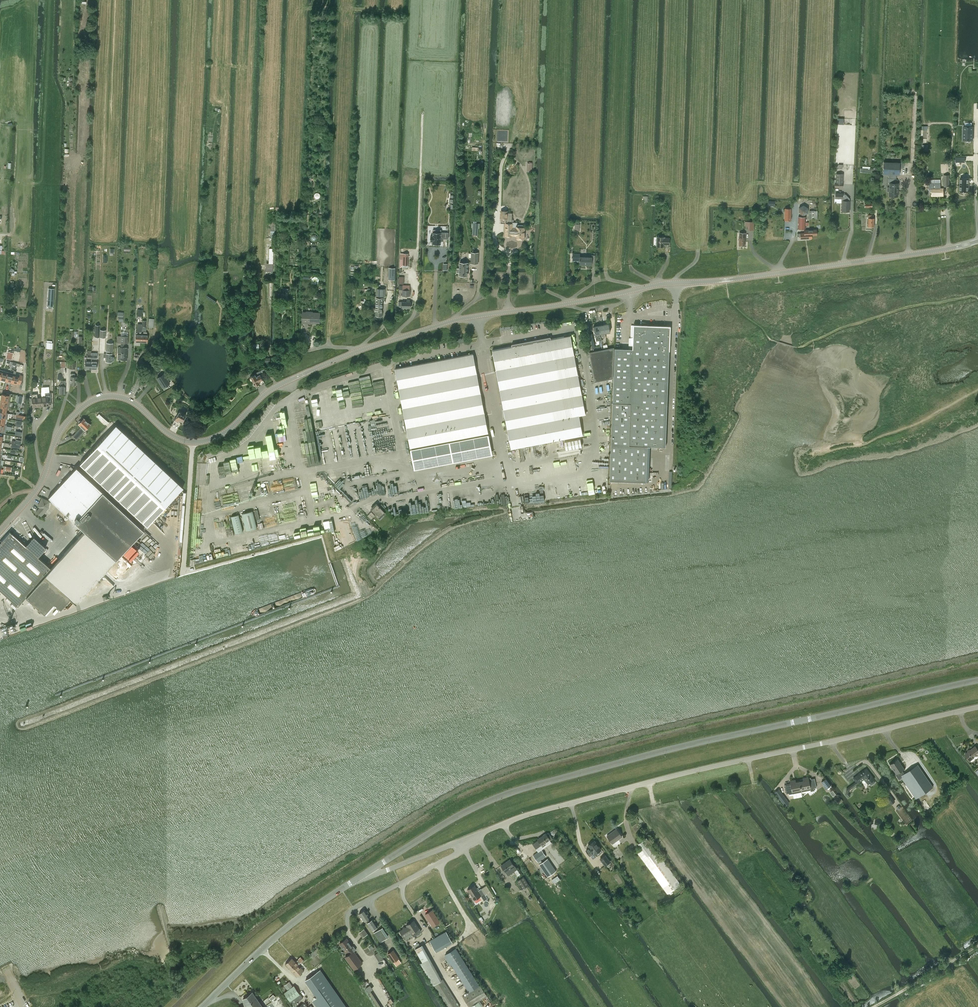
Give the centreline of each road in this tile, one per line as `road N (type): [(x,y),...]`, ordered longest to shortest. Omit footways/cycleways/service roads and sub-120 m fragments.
road 1 (tertiary): [(0,531),(35,492),(65,424),(98,397),(122,397),(176,438),(199,442),(226,431),(287,381),(459,319),(977,240)]
road 2 (secondary): [(357,879),(510,794),(977,680)]
road 3 (unclassified): [(472,837),(646,783),(977,707)]
road 4 (secondary): [(205,1006),(276,938),(357,879)]
road 5 (residential): [(472,837),(362,903),(347,922)]
road 6 (unclassified): [(357,879),(472,837)]
road 7 (track): [(485,146),(481,266)]
road 8 (track): [(873,1006),(977,947)]

